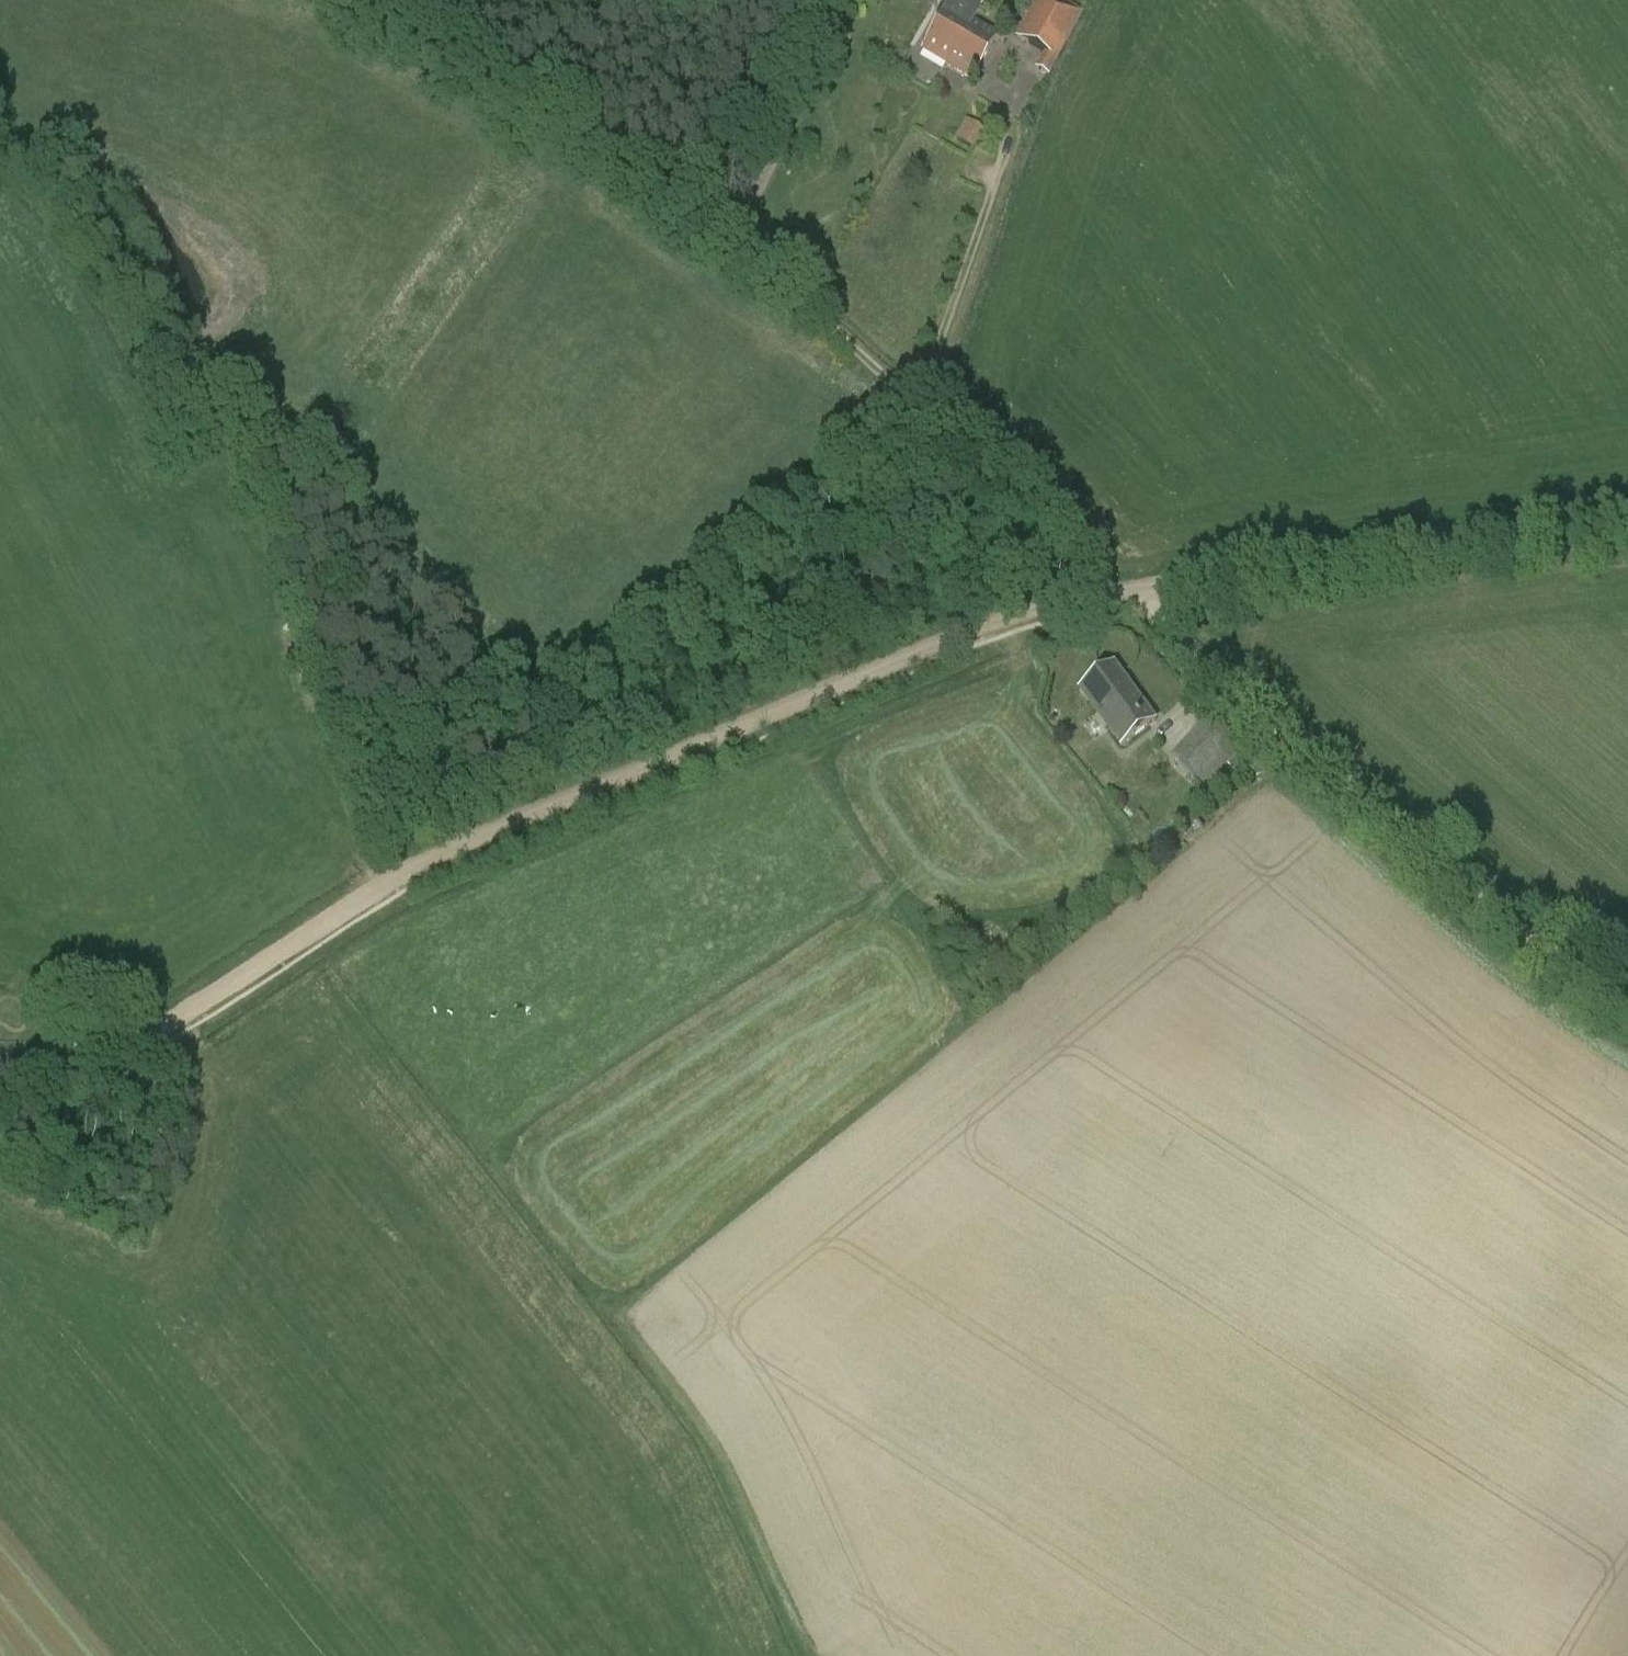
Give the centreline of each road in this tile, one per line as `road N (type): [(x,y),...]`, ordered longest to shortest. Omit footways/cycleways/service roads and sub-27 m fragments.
road 1 (track): [(0,1066),(109,1048),(219,992),(457,844),(934,642),(1102,594)]
road 2 (track): [(1135,590),(1161,627),(1516,925),(1627,1003)]
road 3 (track): [(1135,590),(1627,515)]
road 4 (track): [(1102,594),(1062,538),(814,303),(752,254)]

